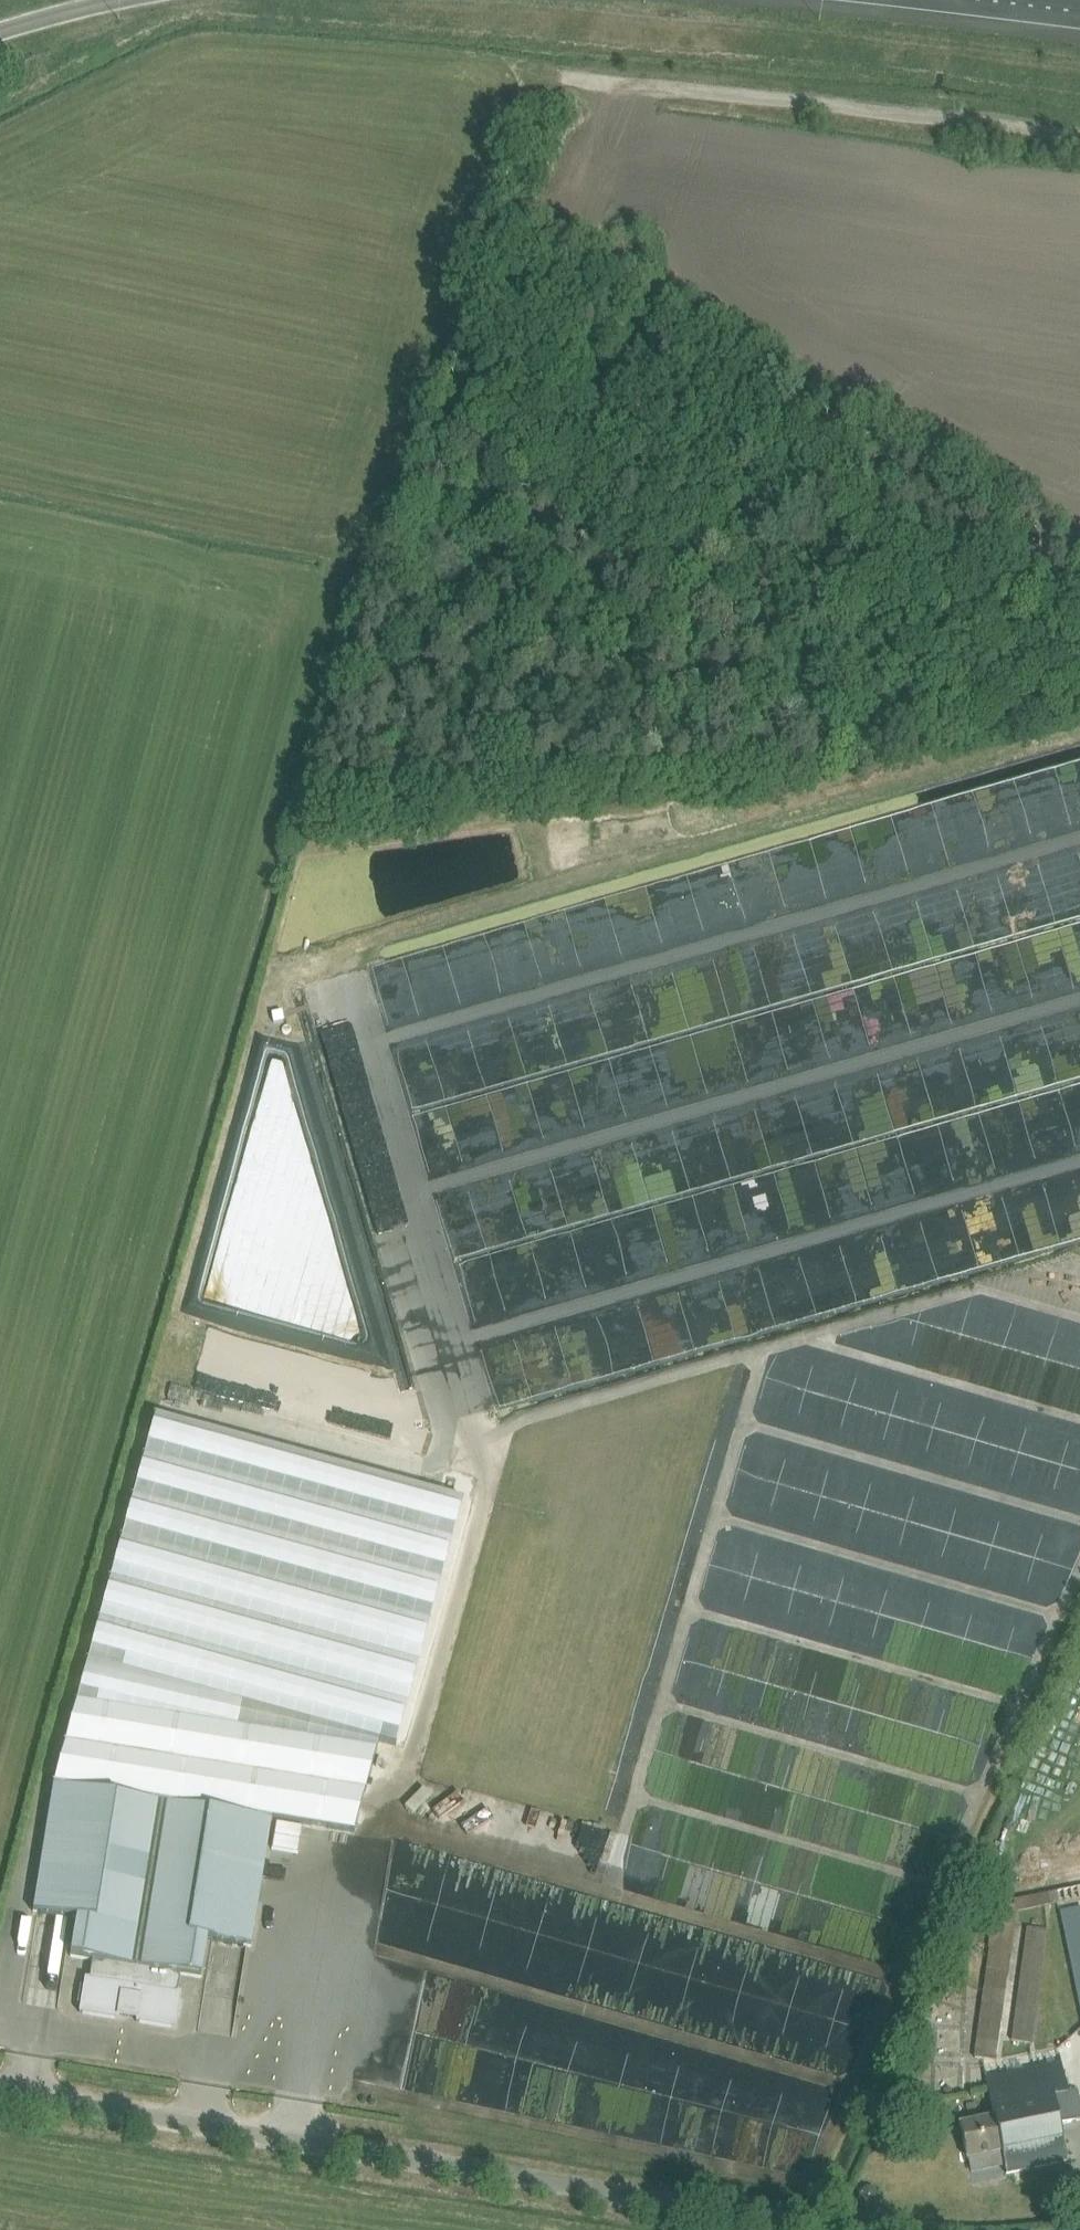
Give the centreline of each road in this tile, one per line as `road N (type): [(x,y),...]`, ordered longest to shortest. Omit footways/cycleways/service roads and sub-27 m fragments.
road 1 (unclassified): [(0,2092),(833,2229)]
road 2 (unclassified): [(1079,137),(570,77)]

